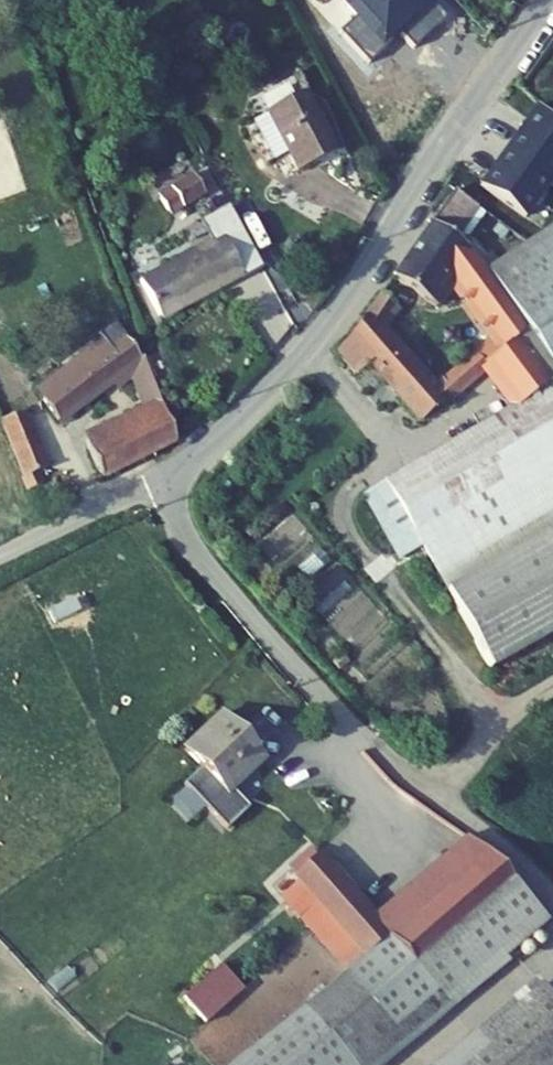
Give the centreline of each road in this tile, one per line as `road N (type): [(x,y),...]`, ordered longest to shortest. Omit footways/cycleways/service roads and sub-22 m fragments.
road 1 (residential): [(547,0),(316,337),(238,419),(158,478)]
road 2 (residential): [(158,478),(200,553),(344,719),(492,834),(552,896)]
road 3 (unclassified): [(0,555),(158,478)]

